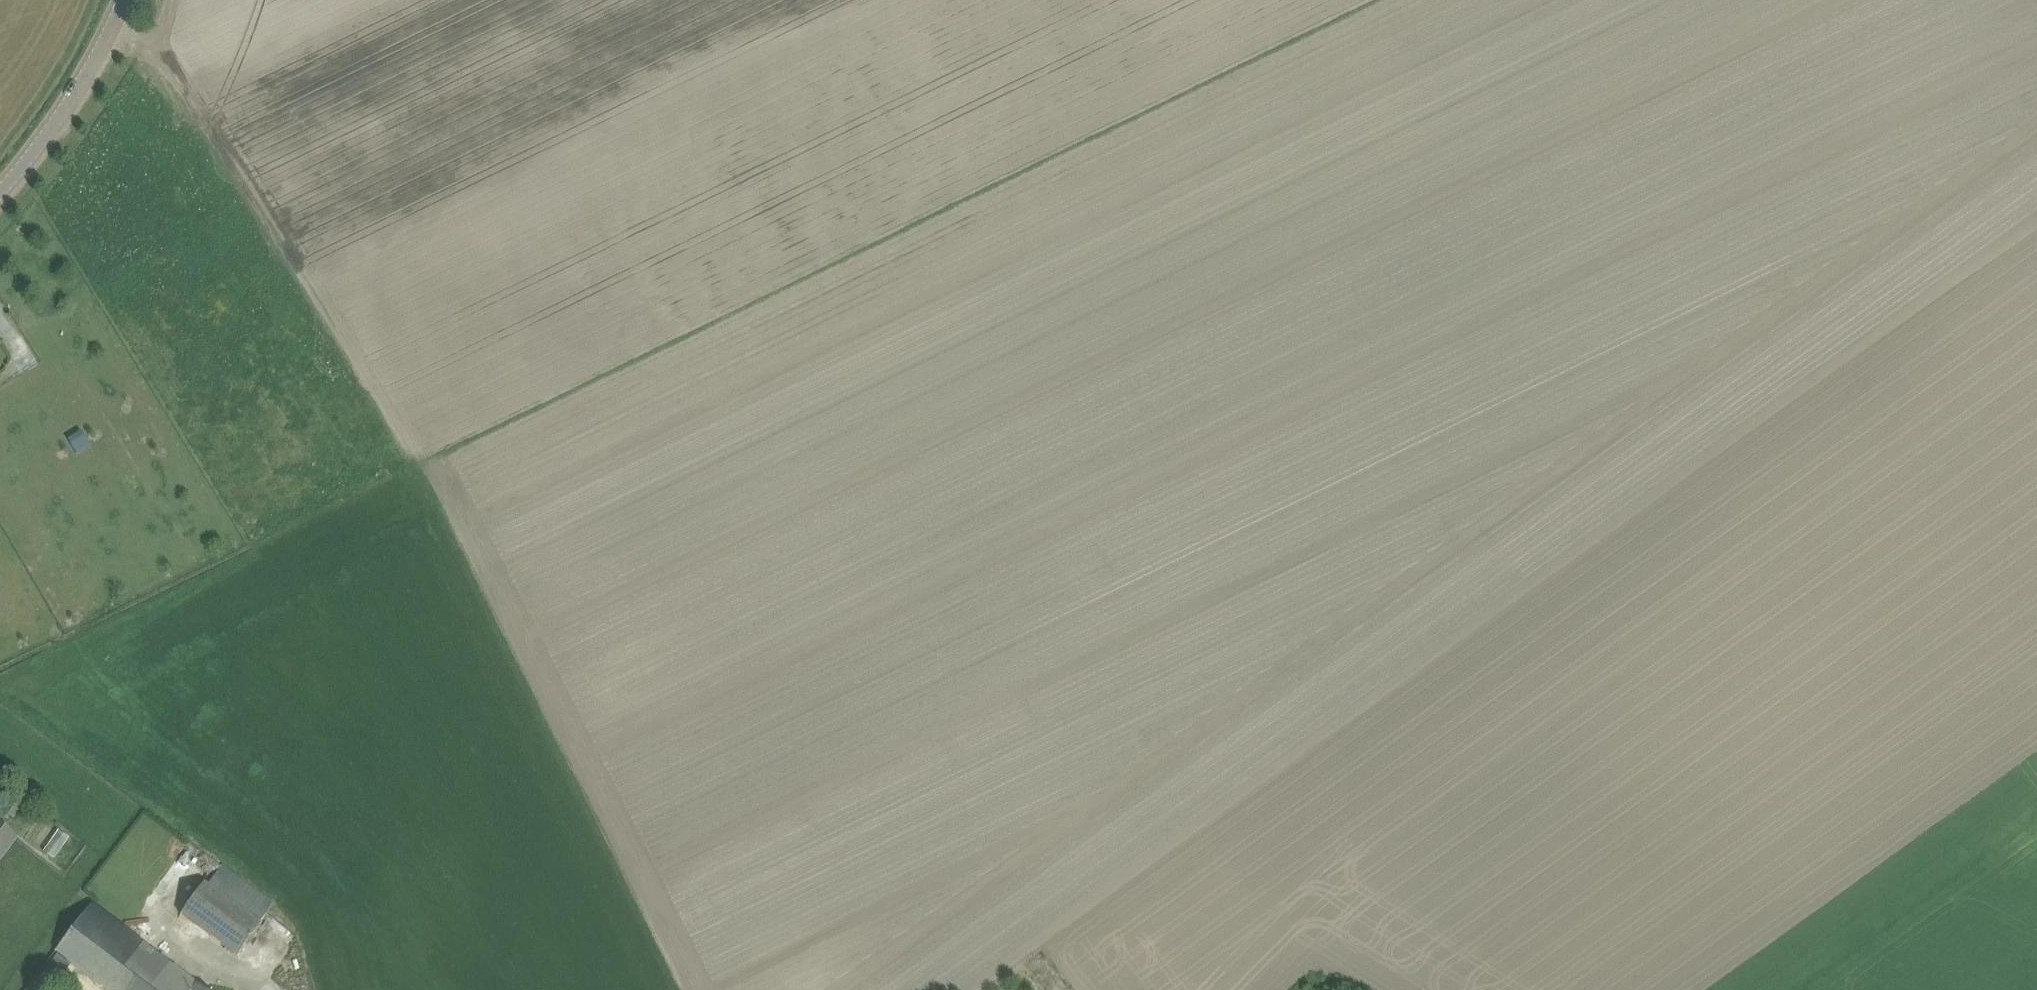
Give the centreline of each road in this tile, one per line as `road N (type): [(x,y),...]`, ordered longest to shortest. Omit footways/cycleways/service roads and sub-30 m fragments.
road 1 (tertiary): [(0,193),(58,120),(124,0)]

